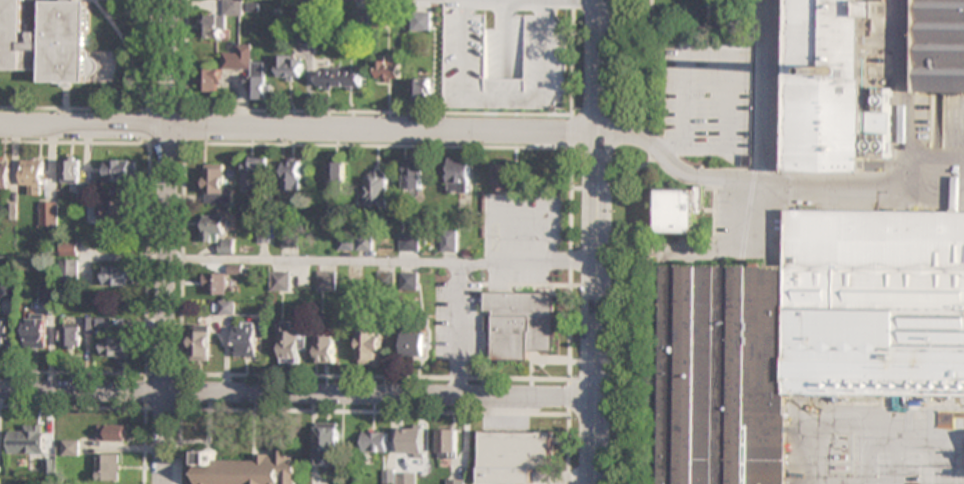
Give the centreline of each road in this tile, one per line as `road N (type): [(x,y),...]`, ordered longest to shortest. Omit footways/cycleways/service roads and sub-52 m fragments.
road 1 (residential): [(600,132),(0,125)]
road 2 (residential): [(597,397),(0,390)]
road 3 (residential): [(163,483),(169,0)]
road 4 (secondary): [(600,132),(595,483)]
road 5 (secondary): [(602,0),(600,132)]

